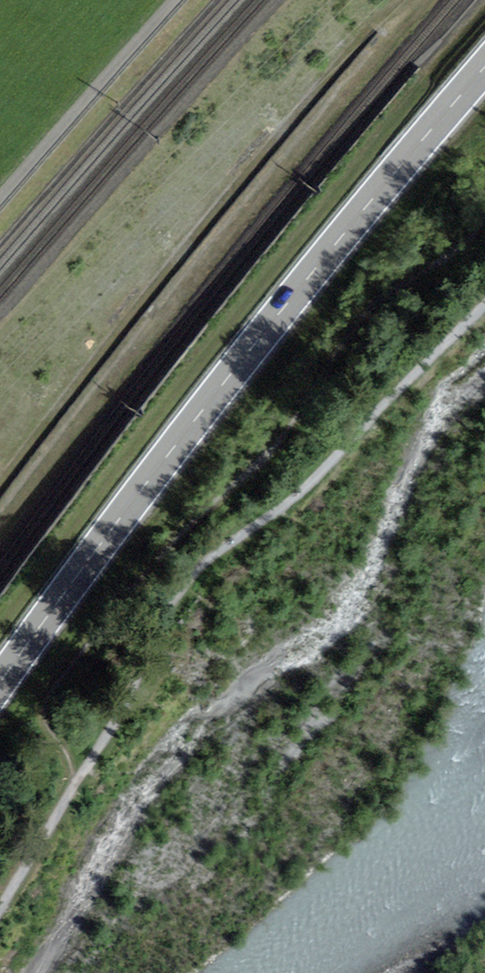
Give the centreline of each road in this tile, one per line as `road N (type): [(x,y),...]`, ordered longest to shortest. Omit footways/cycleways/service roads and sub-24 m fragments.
road 1 (secondary): [(484,67),(221,384),(0,681)]
road 2 (unclassified): [(179,0),(0,200)]

